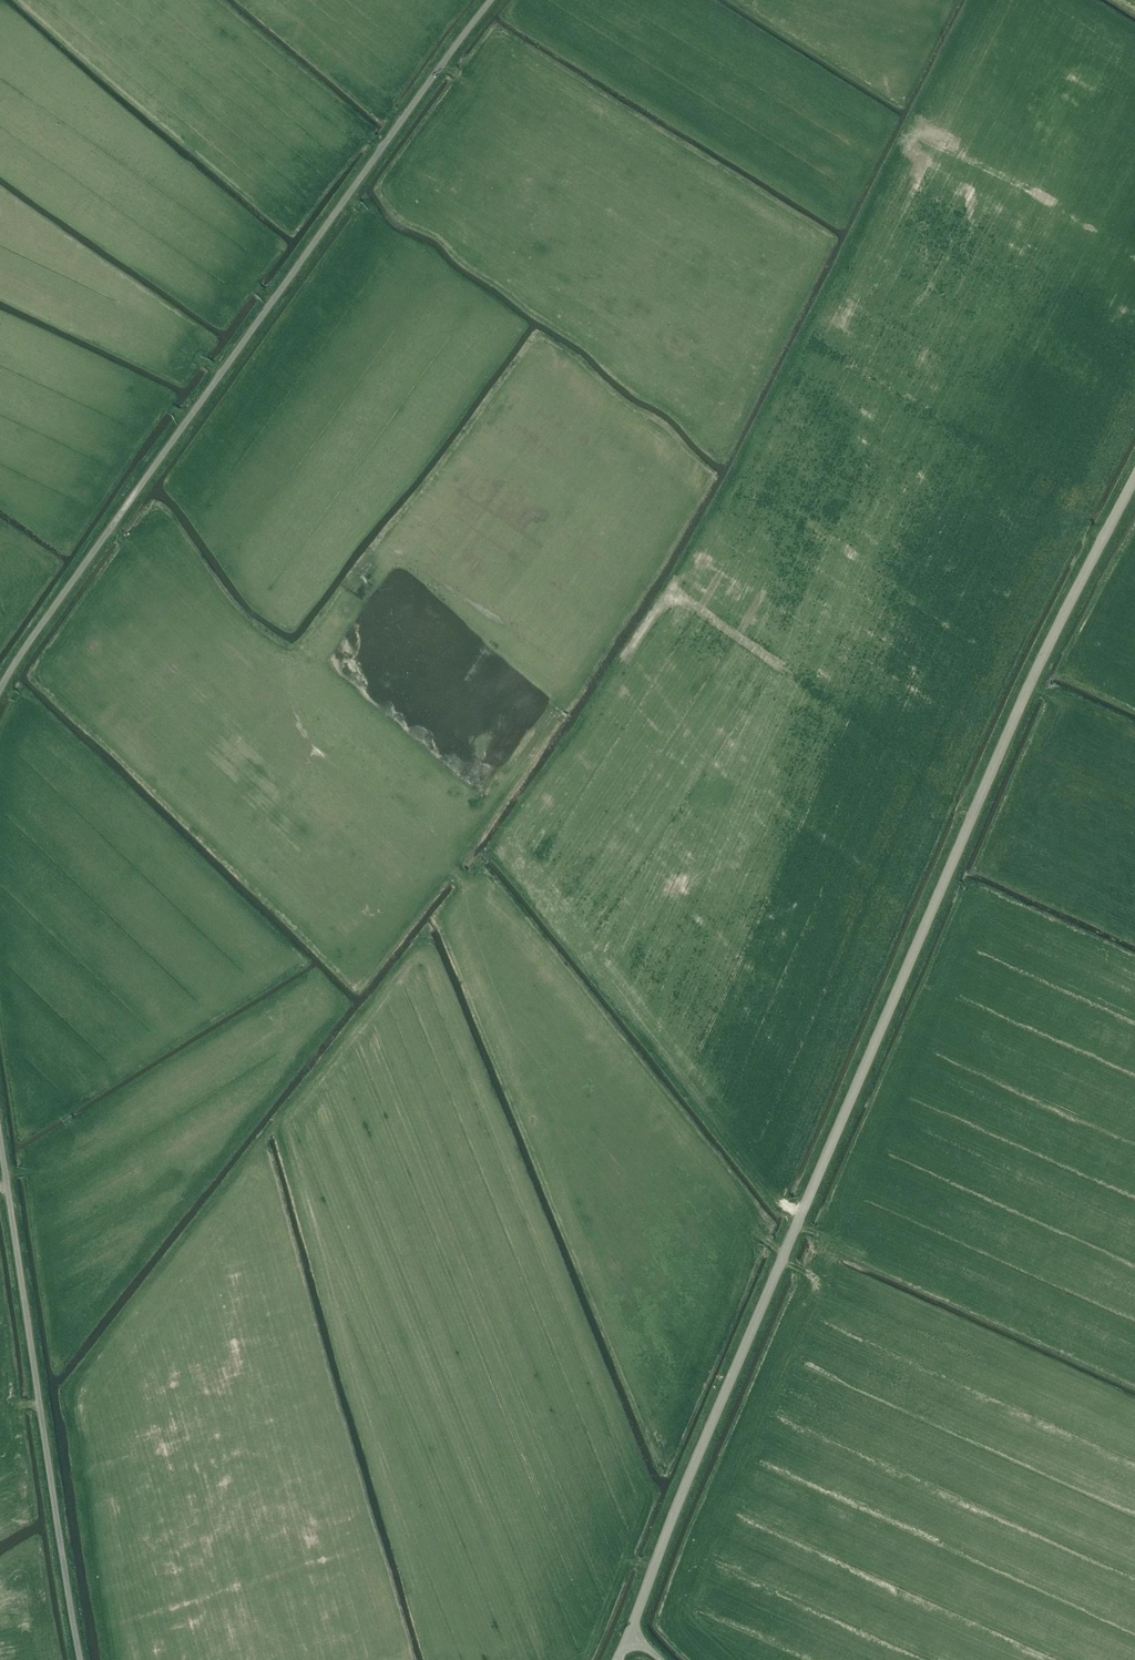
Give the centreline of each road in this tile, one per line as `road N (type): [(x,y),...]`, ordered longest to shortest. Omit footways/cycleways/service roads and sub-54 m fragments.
road 1 (tertiary): [(630,1634),(707,1434),(1026,694),(1134,479)]
road 2 (unclassified): [(0,690),(491,0)]
road 3 (unclassified): [(81,1659),(0,1136)]

